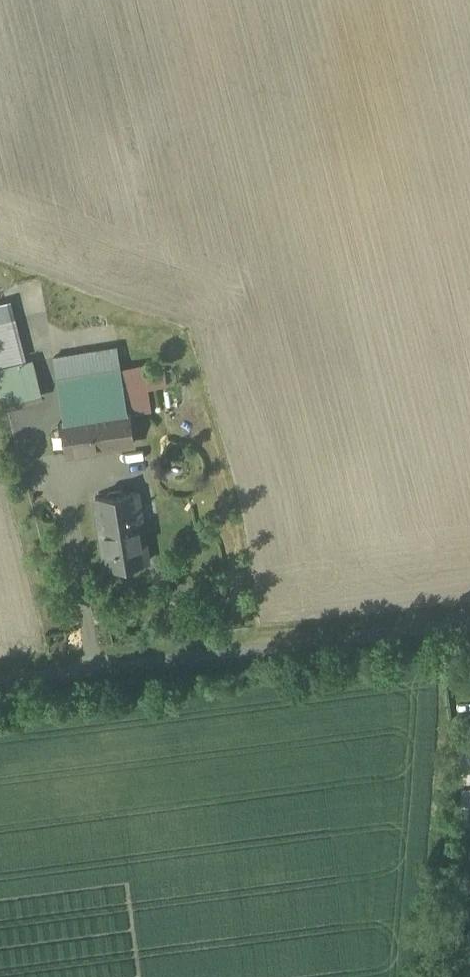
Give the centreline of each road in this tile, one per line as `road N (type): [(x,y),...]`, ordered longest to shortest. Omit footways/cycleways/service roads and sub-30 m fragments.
road 1 (unclassified): [(469,624),(0,683)]

